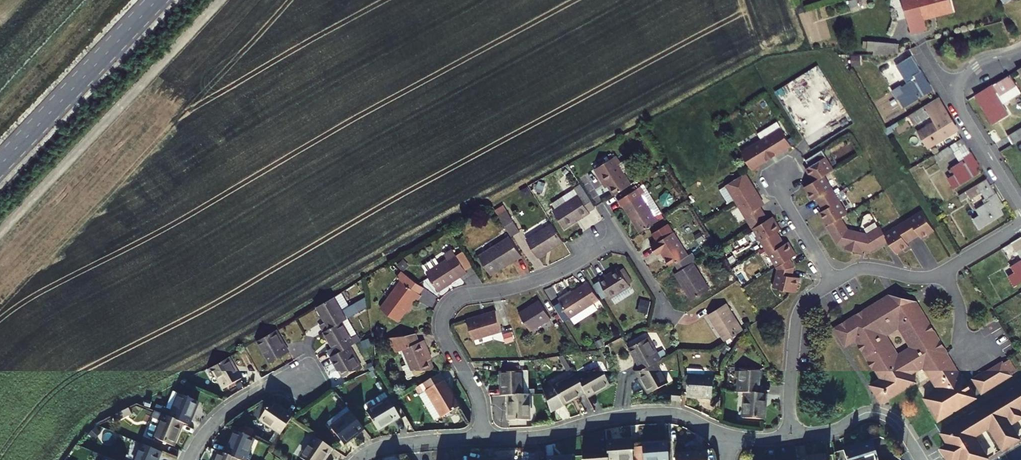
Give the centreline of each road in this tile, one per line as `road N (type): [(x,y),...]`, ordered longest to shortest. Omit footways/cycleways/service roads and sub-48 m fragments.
road 1 (residential): [(483,439),(476,390),(443,330),(452,303),(535,282),(620,236),(669,310)]
road 2 (residential): [(483,439),(663,413),(728,437)]
road 3 (secondary): [(0,164),(153,0)]
road 4 (residential): [(791,437),(797,316),(833,282)]
road 5 (residential): [(791,437),(880,414),(900,426),(921,459)]
road 6 (residential): [(188,459),(225,413),(301,371)]
road 7 (residential): [(951,92),(1020,207)]
road 8 (residential): [(357,459),(387,446),(483,439)]
road 9 (residential): [(944,272),(969,356),(1001,338)]

